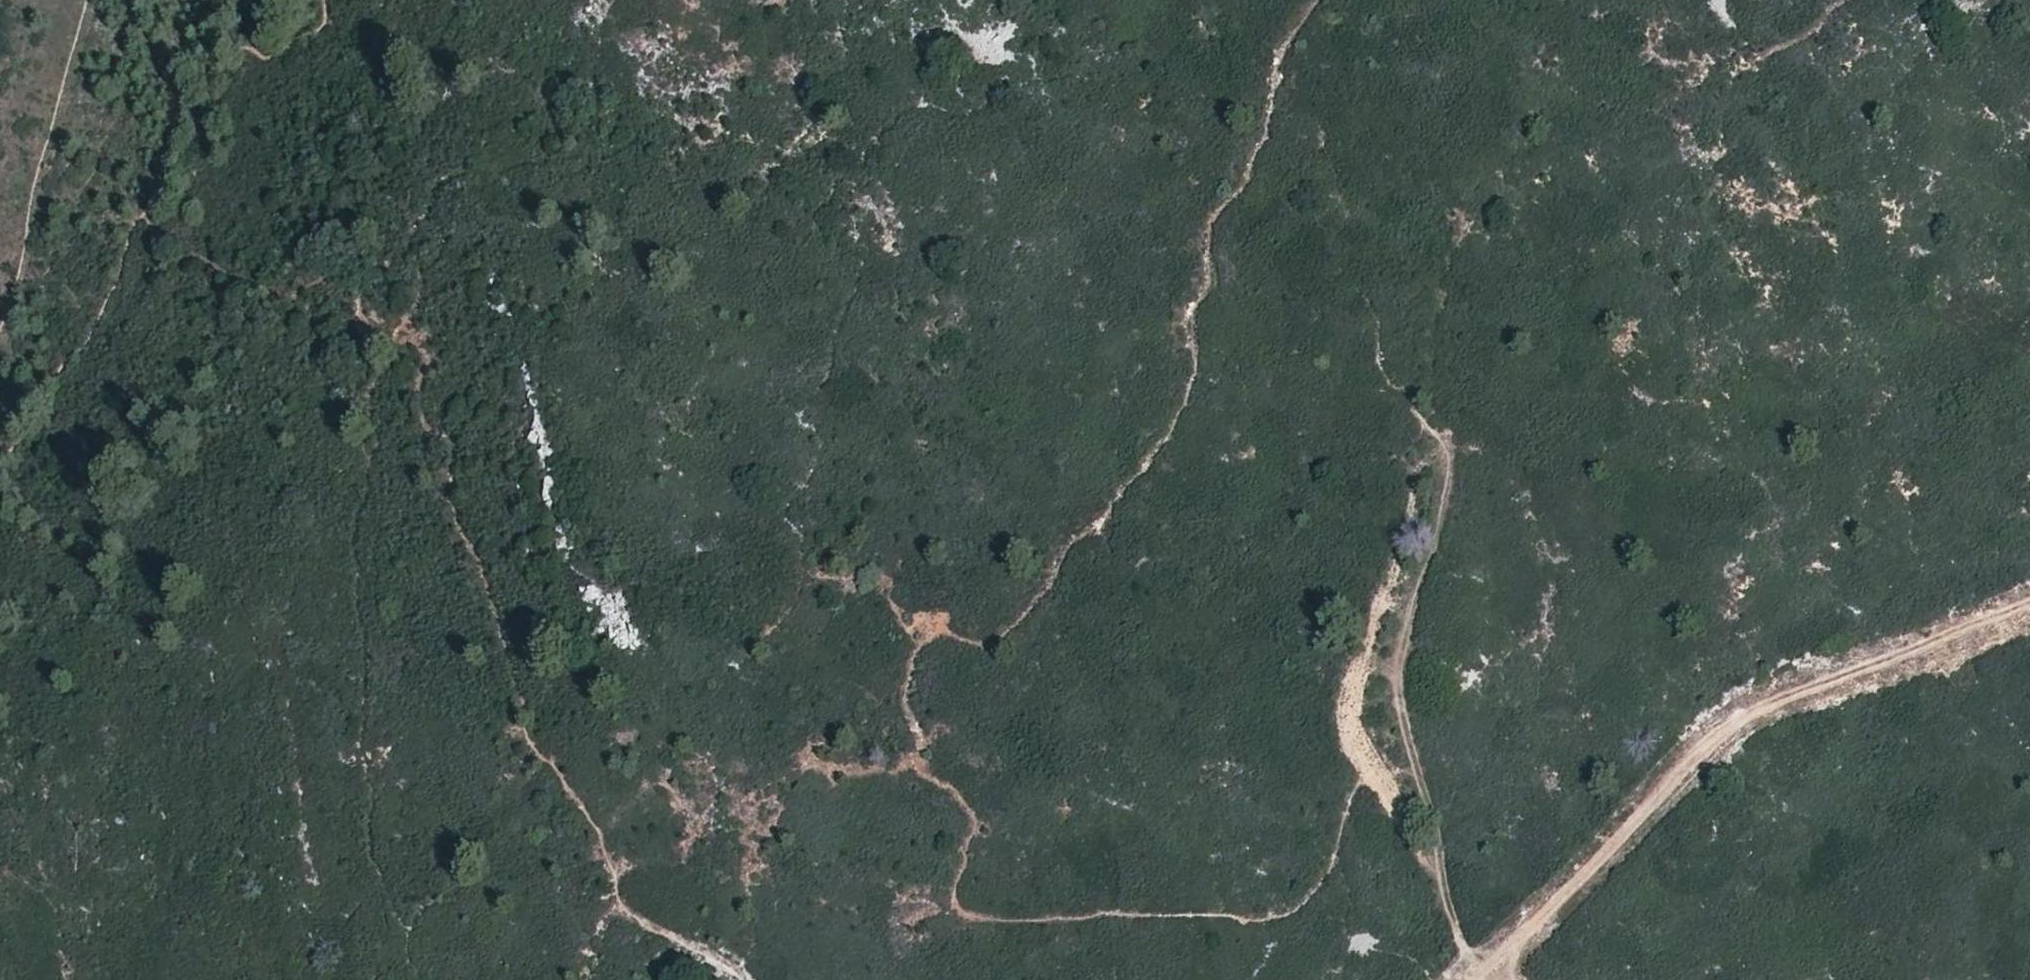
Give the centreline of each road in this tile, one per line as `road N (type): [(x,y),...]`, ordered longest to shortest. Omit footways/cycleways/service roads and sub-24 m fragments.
road 1 (track): [(1469,979),(1724,725),(2029,597)]
road 2 (track): [(1445,445),(1446,484),(1400,646),(1400,698),(1453,928),(1477,972),(1491,979)]

